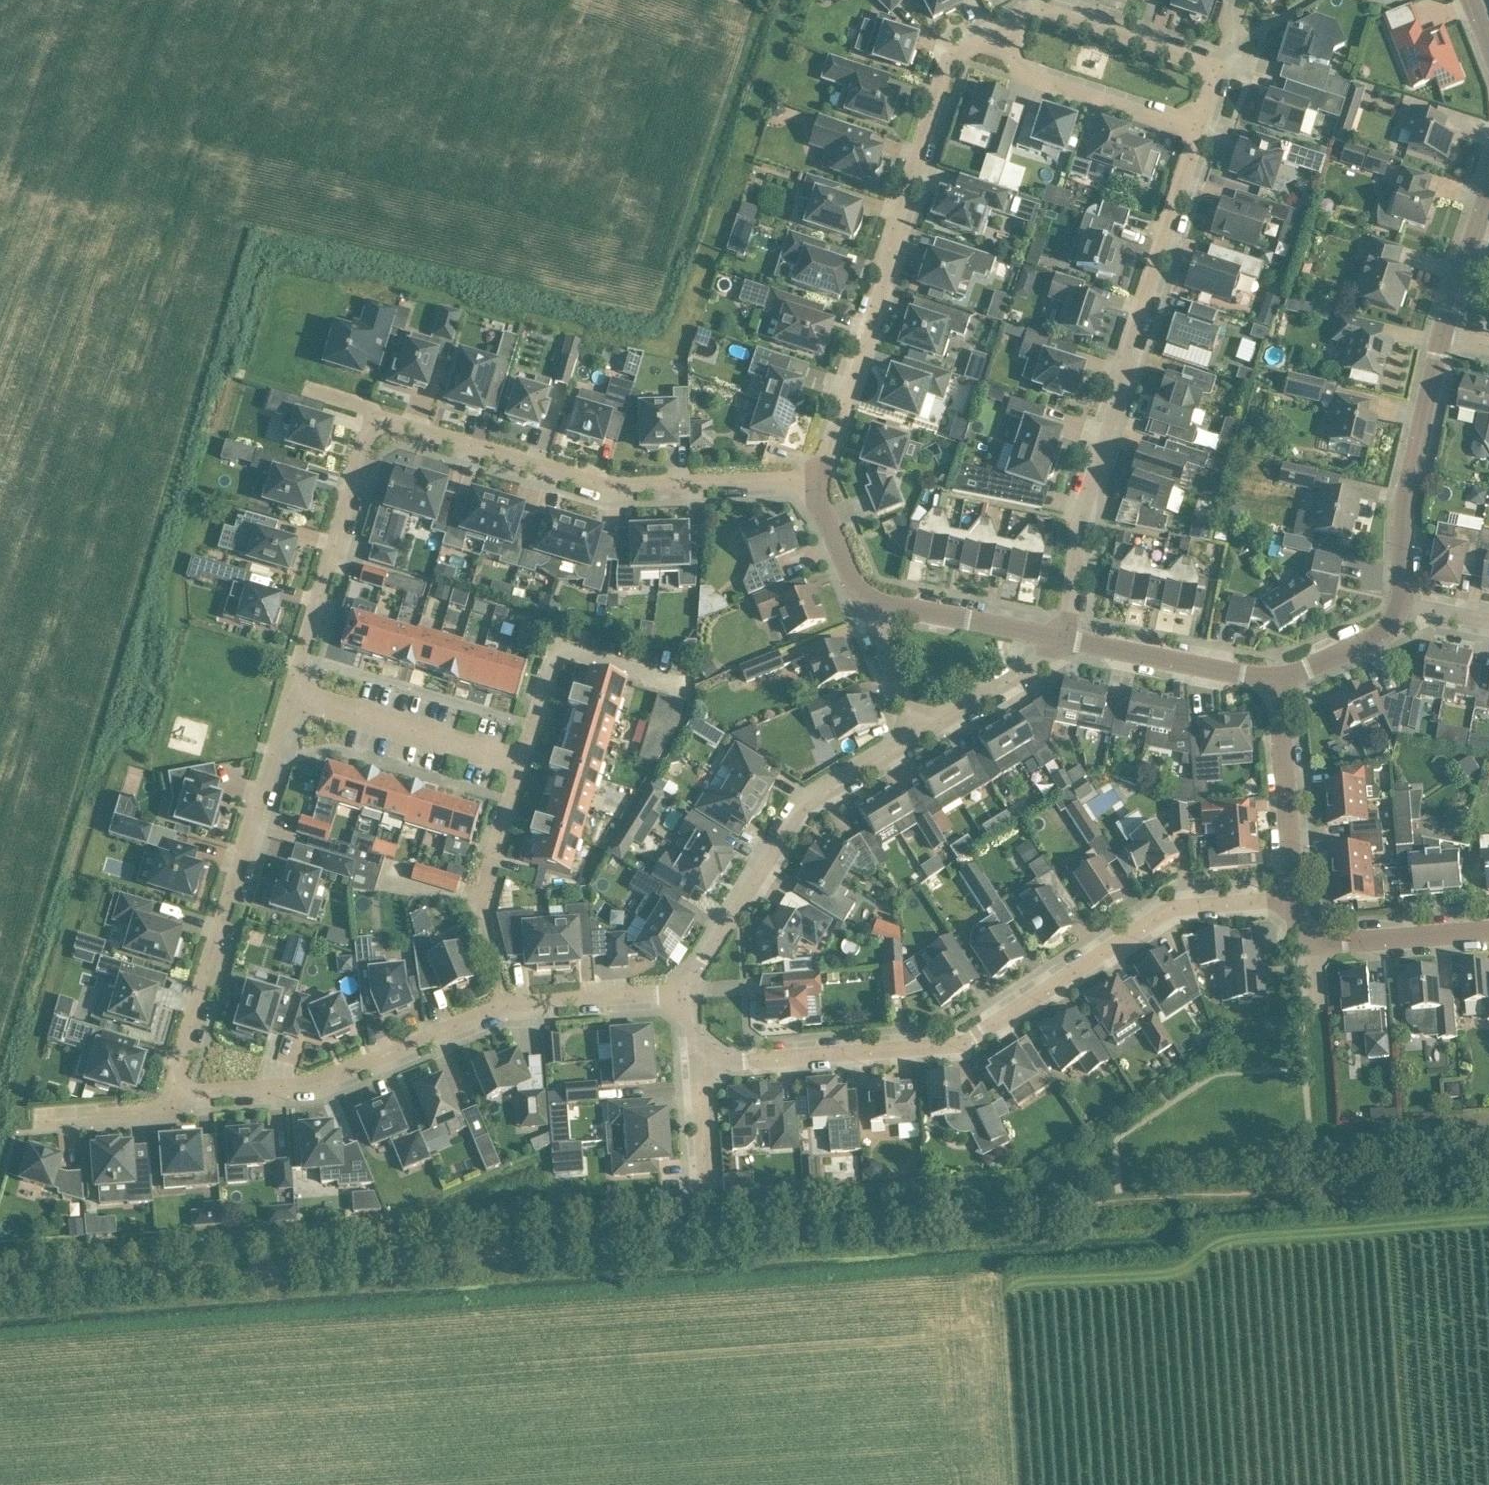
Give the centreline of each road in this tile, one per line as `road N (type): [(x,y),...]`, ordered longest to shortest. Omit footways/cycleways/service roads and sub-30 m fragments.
road 1 (track): [(1488,1176),(0,1281)]
road 2 (residential): [(818,484),(614,490),(375,423),(294,694)]
road 3 (residential): [(698,1065),(964,1045),(1177,907),(1293,898)]
road 4 (residential): [(1066,641),(1088,496),(1197,131)]
road 5 (residential): [(1003,33),(950,59),(818,484)]
road 6 (residential): [(294,694),(519,760),(479,896),(509,1009)]
road 7 (residential): [(294,694),(171,1097)]
road 8 (residential): [(680,992),(801,812),(920,731)]
road 9 (residential): [(509,1009),(321,1083),(171,1097)]
road 10 (residential): [(1197,131),(1215,68),(1041,12),(1003,33)]
road 11 (residential): [(1400,603),(1402,510),(1440,333)]
road 12 (residential): [(1197,131),(1029,75),(1003,33)]
road 13 (residential): [(1293,898),(1276,683)]
road 14 (residential): [(1066,641),(1276,683)]
road 15 (residential): [(861,598),(1066,641)]
road 16 (residential): [(1311,945),(1488,930)]
road 17 (residential): [(680,992),(509,1009)]
road 18 (residential): [(920,731),(1066,641)]
road 19 (residential): [(171,1097),(158,1114),(12,1126)]
road 20 (residential): [(1440,333),(1488,183)]
road 21 (residential): [(1276,683),(1377,640),(1395,622),(1400,603)]
road 22 (residential): [(920,731),(861,598)]
road 23 (residential): [(861,598),(818,484)]

